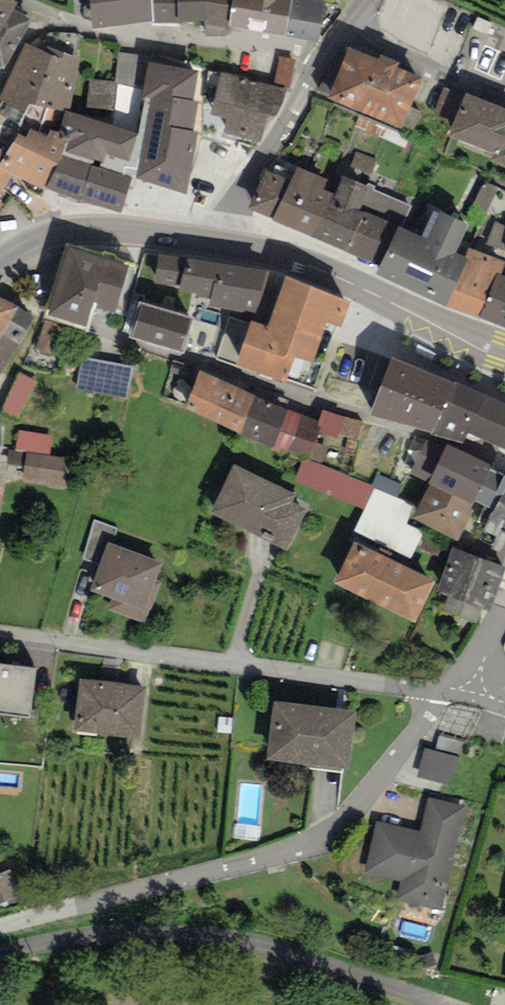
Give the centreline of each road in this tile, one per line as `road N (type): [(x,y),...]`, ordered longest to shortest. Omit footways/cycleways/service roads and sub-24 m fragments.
road 1 (residential): [(0,927),(316,840),(357,807),(437,692)]
road 2 (residential): [(0,635),(437,692)]
road 3 (primary): [(204,242),(315,268),(504,353)]
road 4 (residential): [(24,0),(86,31),(327,53)]
road 5 (residential): [(327,53),(204,242)]
road 6 (primary): [(0,262),(37,240),(74,230),(204,242)]
road 7 (residential): [(347,27),(504,99)]

